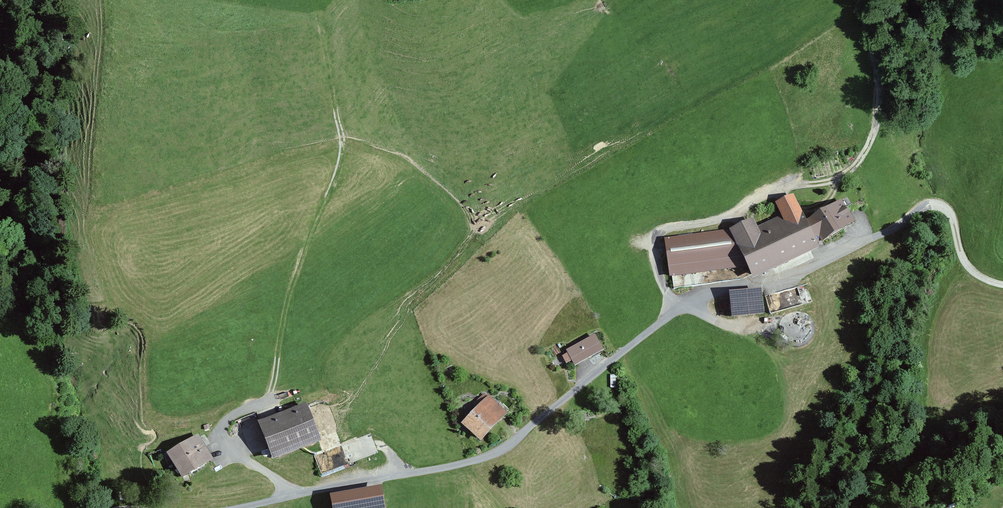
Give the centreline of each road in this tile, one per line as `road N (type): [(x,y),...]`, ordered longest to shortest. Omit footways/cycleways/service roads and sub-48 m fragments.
road 1 (unclassified): [(238,507),(488,457),(691,301),(782,277),(874,238)]
road 2 (track): [(859,0),(882,84),(873,136),(858,166),(655,237),(673,313)]
road 3 (track): [(1002,285),(969,268),(955,223),(936,204),(874,238)]

